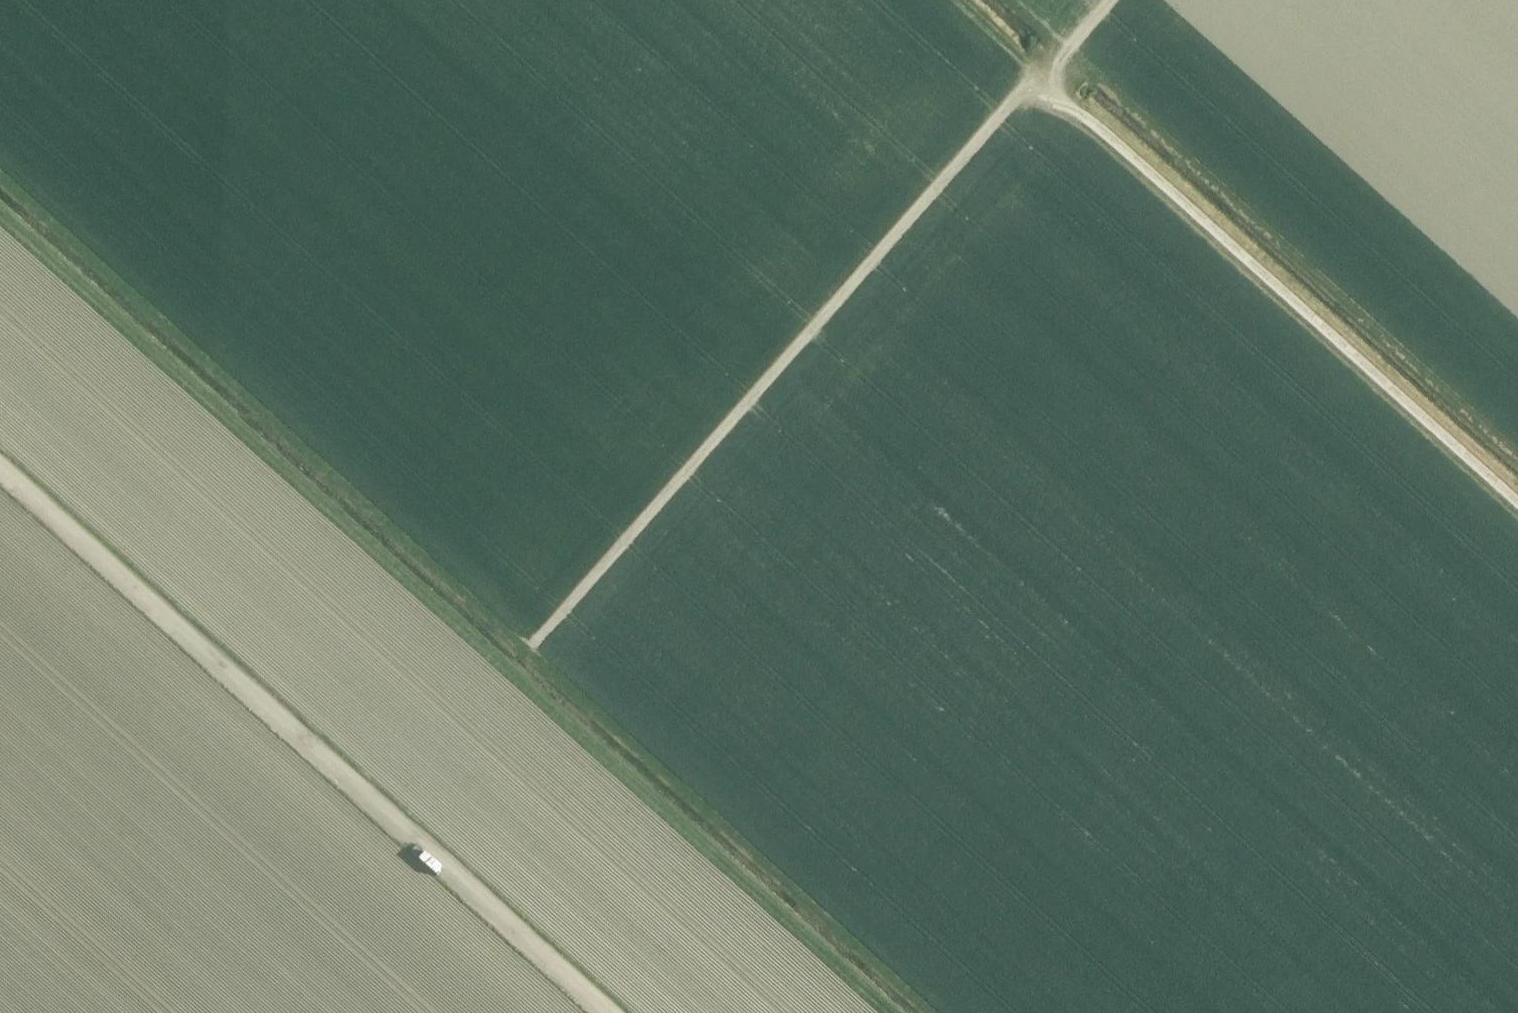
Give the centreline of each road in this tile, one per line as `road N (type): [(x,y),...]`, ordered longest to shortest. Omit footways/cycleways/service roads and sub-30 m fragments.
road 1 (track): [(533,654),(1010,106),(1057,94),(1068,51),(1111,0)]
road 2 (track): [(1517,506),(1057,94)]

